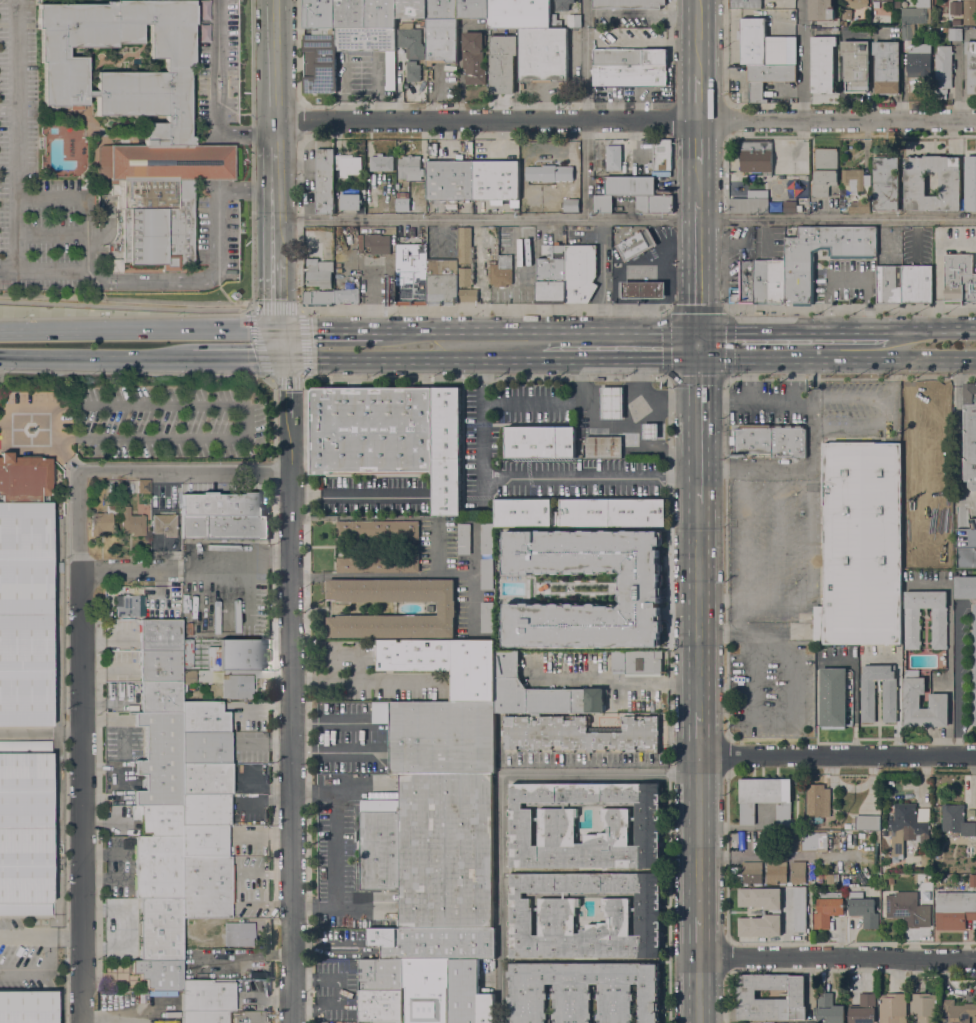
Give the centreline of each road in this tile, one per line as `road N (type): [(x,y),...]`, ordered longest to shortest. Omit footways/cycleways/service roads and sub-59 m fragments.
road 1 (residential): [(975,121),(275,120)]
road 2 (residential): [(285,358),(295,1022)]
road 3 (residential): [(84,1022),(83,571)]
road 4 (primary): [(699,331),(381,330)]
road 5 (residential): [(975,958),(698,956)]
road 6 (residential): [(975,757),(699,755)]
road 7 (primary): [(699,360),(975,360)]
road 8 (primary): [(285,358),(540,360)]
road 9 (residential): [(83,571),(292,572)]
road 10 (primary): [(699,712),(698,503)]
road 11 (primary): [(893,331),(699,331)]
road 12 (primary): [(699,915),(699,755)]
road 13 (primary): [(540,360),(699,360)]
road 14 (primary): [(280,330),(127,330)]
road 15 (secondary): [(276,0),(275,146)]
road 16 (primary): [(0,358),(145,358)]
road 17 (primary): [(698,503),(699,360)]
road 18 (primary): [(699,331),(699,201)]
road 19 (primary): [(127,330),(0,331)]

